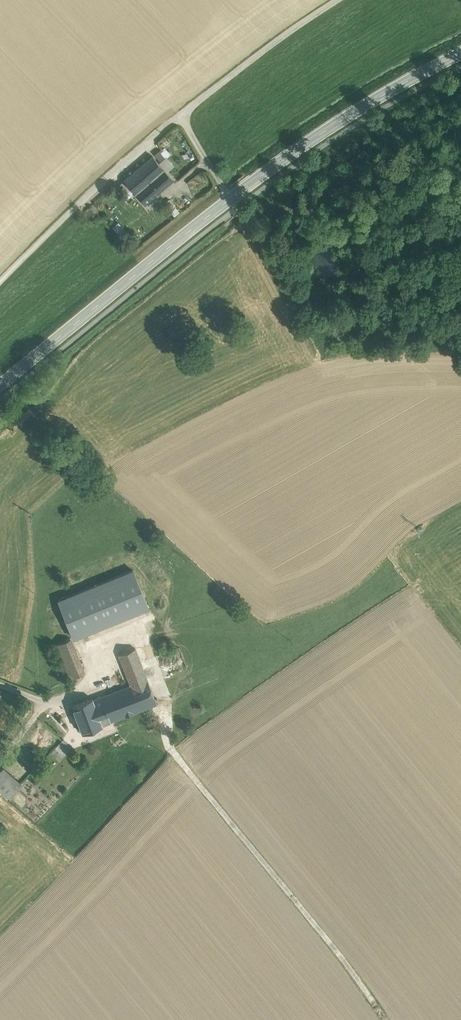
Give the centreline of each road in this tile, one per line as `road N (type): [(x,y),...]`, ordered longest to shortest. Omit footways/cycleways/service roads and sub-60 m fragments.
road 1 (secondary): [(0,386),(252,180),(460,54)]
road 2 (unclassified): [(0,282),(133,153),(336,0)]

